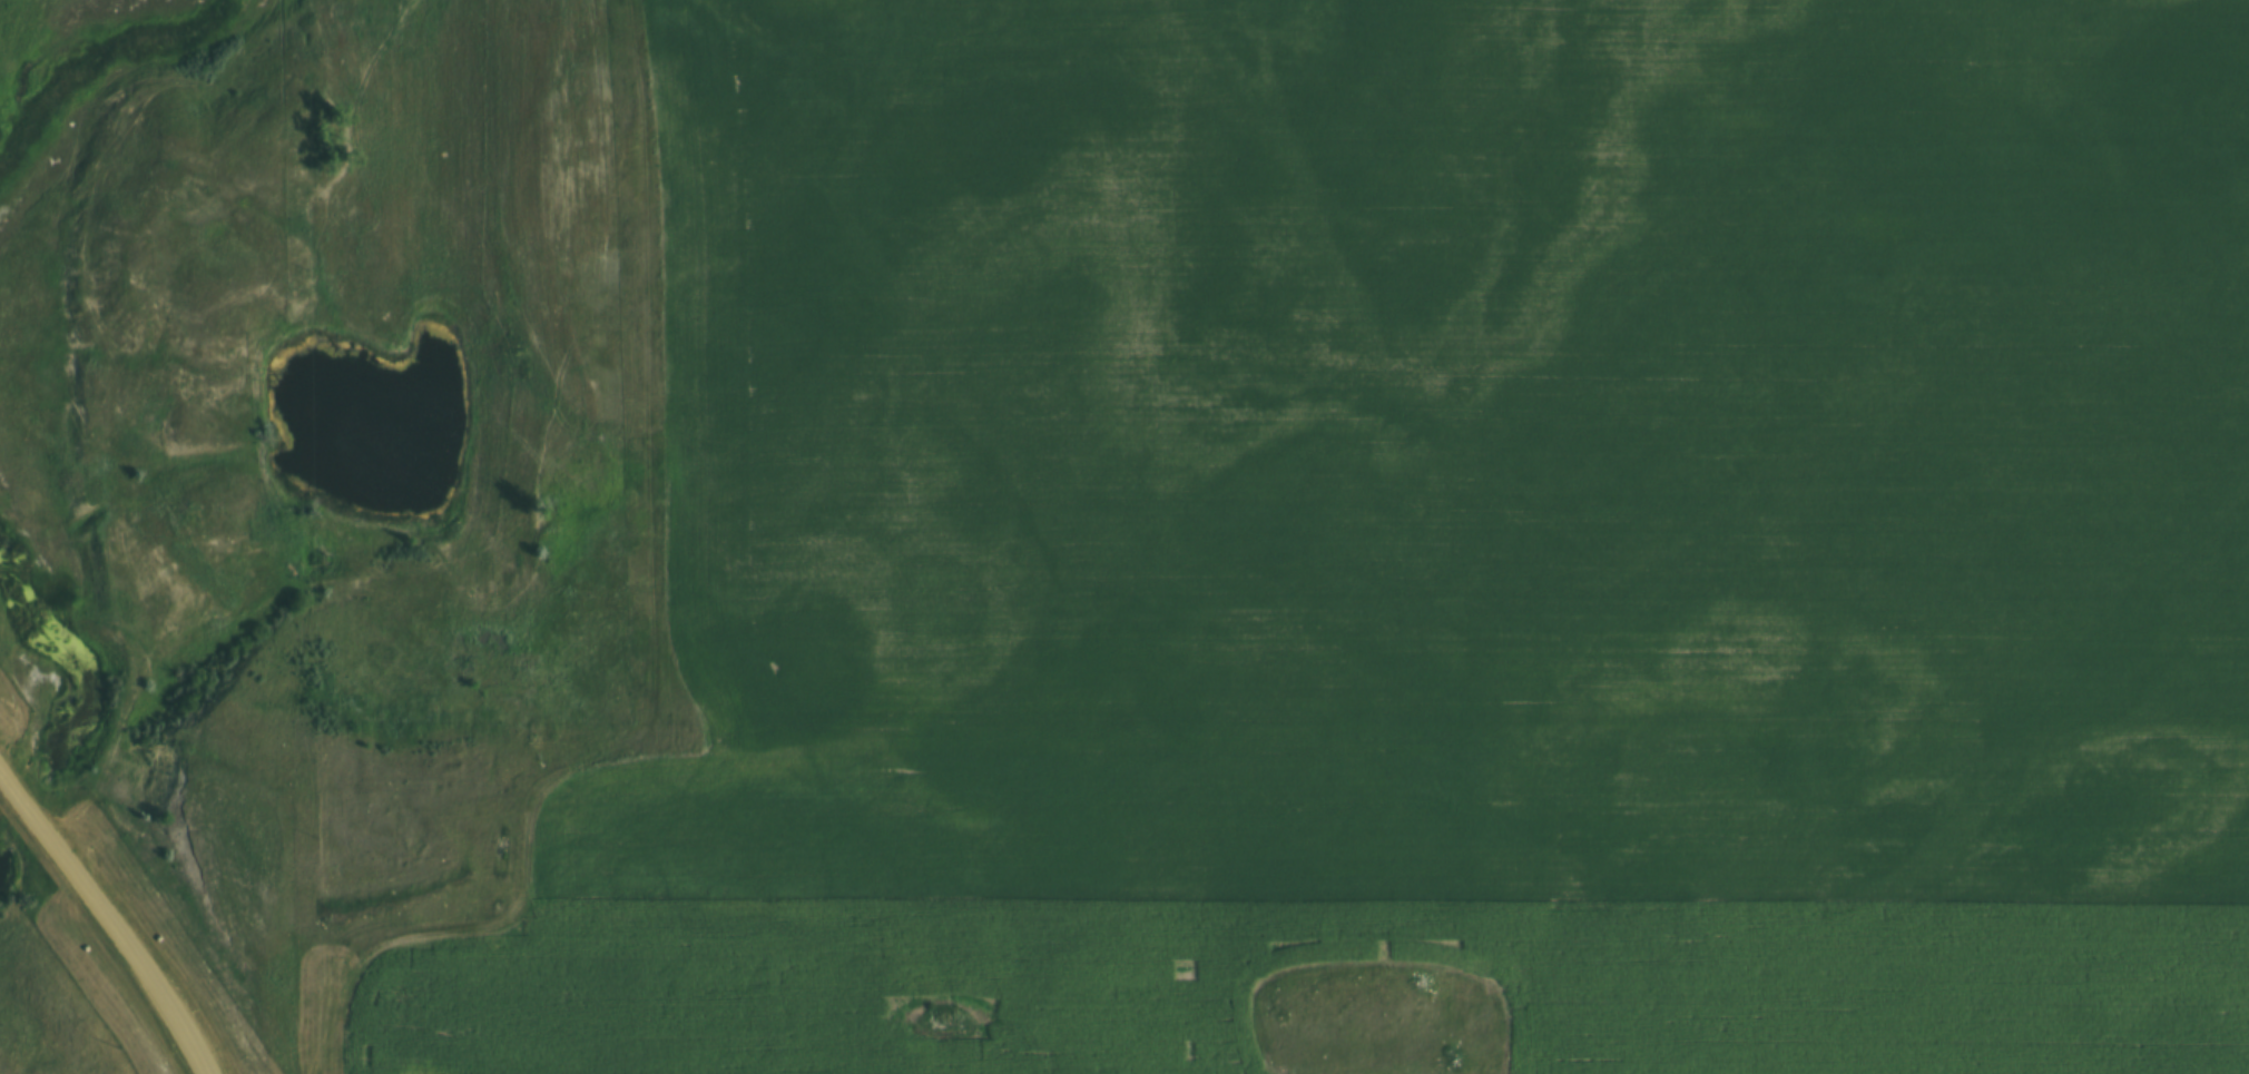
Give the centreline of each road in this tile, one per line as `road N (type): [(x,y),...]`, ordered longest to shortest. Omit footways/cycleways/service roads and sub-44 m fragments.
road 1 (residential): [(206,1073),(149,976),(0,775)]

